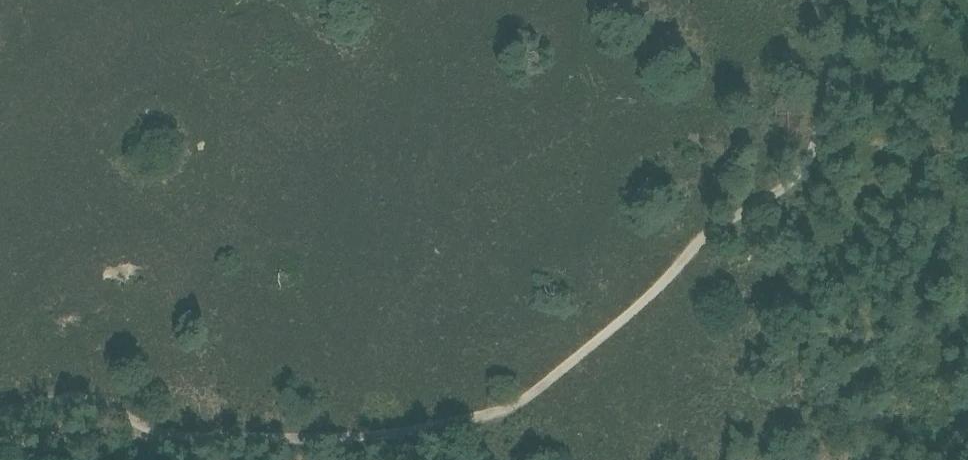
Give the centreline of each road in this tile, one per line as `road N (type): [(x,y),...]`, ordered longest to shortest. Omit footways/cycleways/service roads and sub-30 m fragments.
road 1 (track): [(812,0),(834,38),(808,160),(784,188),(708,233),(519,405),(461,429),(211,439),(129,419),(93,400),(0,403)]

